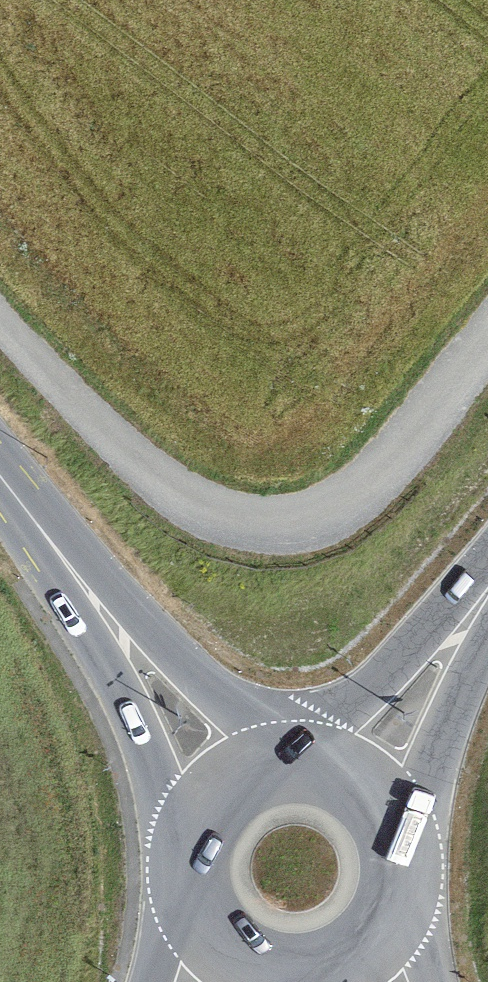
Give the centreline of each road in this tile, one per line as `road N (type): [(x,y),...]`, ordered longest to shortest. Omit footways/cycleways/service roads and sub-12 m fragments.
road 1 (track): [(0,317),(169,485),(213,514),(271,528),(329,510),(389,463),(487,346)]
road 2 (secondary): [(233,785),(0,476)]
road 3 (primary): [(487,565),(333,725),(309,765)]
road 4 (primary): [(400,856),(451,712),(487,639)]
road 5 (primary): [(190,870),(196,903),(236,956),(299,974)]
road 6 (primary): [(400,856),(370,795),(309,765)]

